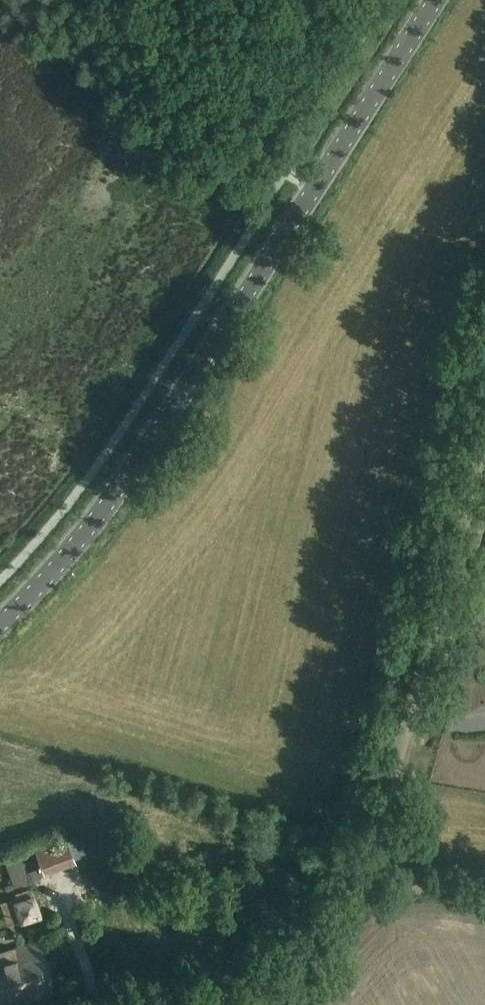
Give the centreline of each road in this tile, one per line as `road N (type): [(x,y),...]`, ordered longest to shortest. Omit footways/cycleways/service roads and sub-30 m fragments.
road 1 (secondary): [(0,626),(123,485),(435,0)]
road 2 (unclassified): [(215,1004),(305,950),(356,884),(414,714),(484,445)]
road 3 (track): [(345,904),(420,885),(484,895)]

